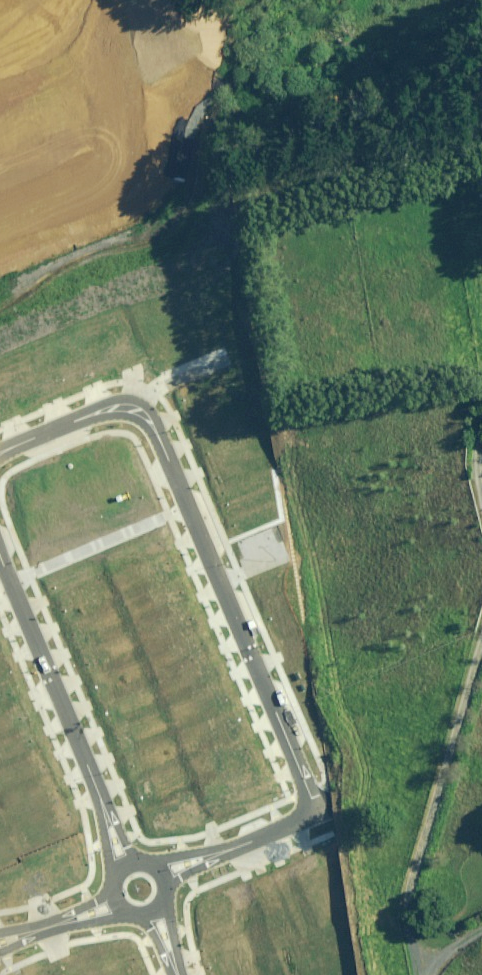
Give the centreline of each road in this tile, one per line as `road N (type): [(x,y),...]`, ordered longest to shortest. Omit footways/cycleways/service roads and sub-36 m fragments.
road 1 (residential): [(0,451),(95,411),(117,406),(147,416),(318,816)]
road 2 (residential): [(126,860),(0,557)]
road 3 (residential): [(0,240),(97,201),(133,120),(110,0)]
road 4 (residential): [(173,869),(318,816)]
road 5 (residential): [(0,949),(112,904)]

